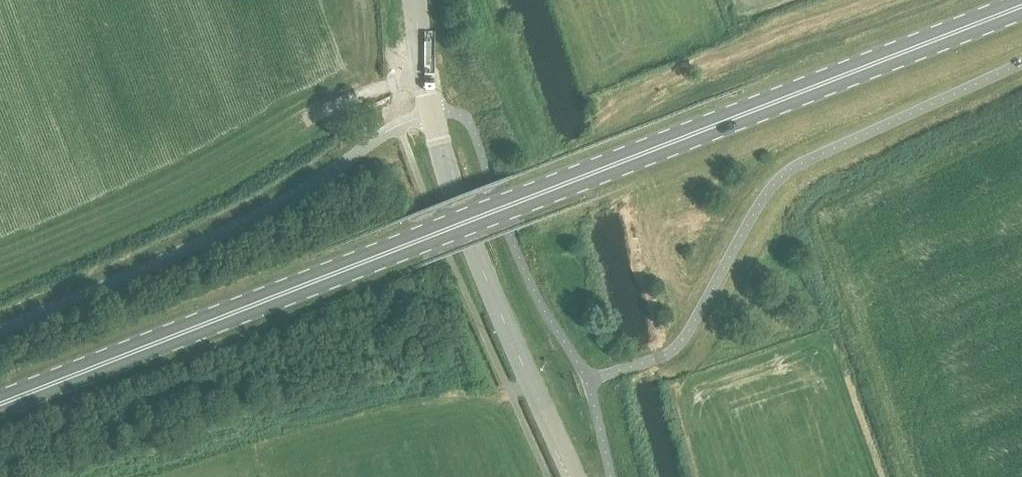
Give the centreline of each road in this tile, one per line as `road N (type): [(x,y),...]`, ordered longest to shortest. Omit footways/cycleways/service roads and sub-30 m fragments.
road 1 (primary): [(0,405),(1021,6)]
road 2 (residential): [(577,476),(447,173),(430,114),(417,0)]

